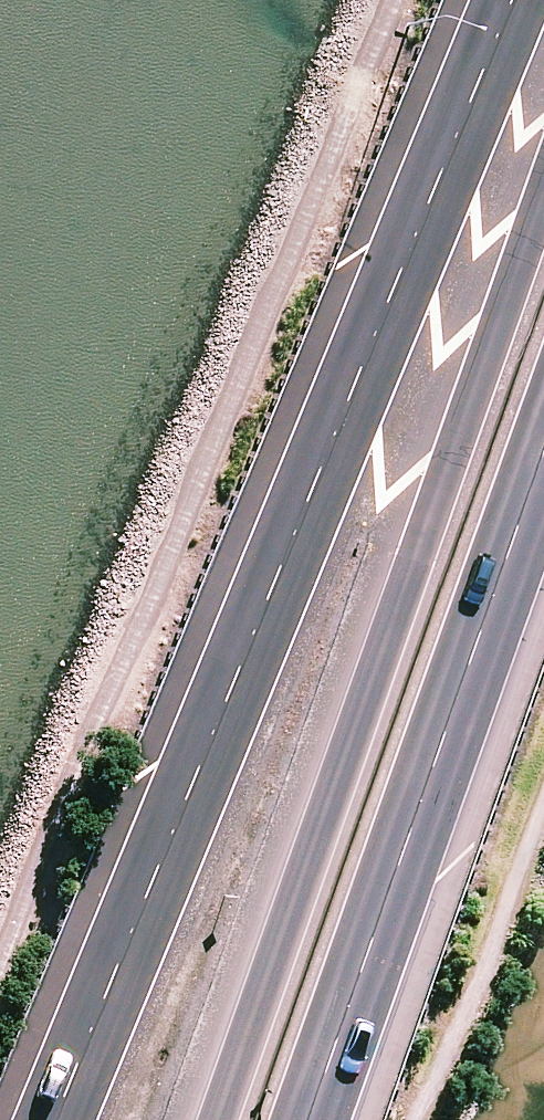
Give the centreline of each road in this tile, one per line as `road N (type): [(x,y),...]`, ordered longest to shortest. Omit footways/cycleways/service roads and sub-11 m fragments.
road 1 (trunk): [(53,1119),(511,0)]
road 2 (trunk): [(219,1119),(543,194)]
road 3 (trunk): [(543,446),(311,1119)]

